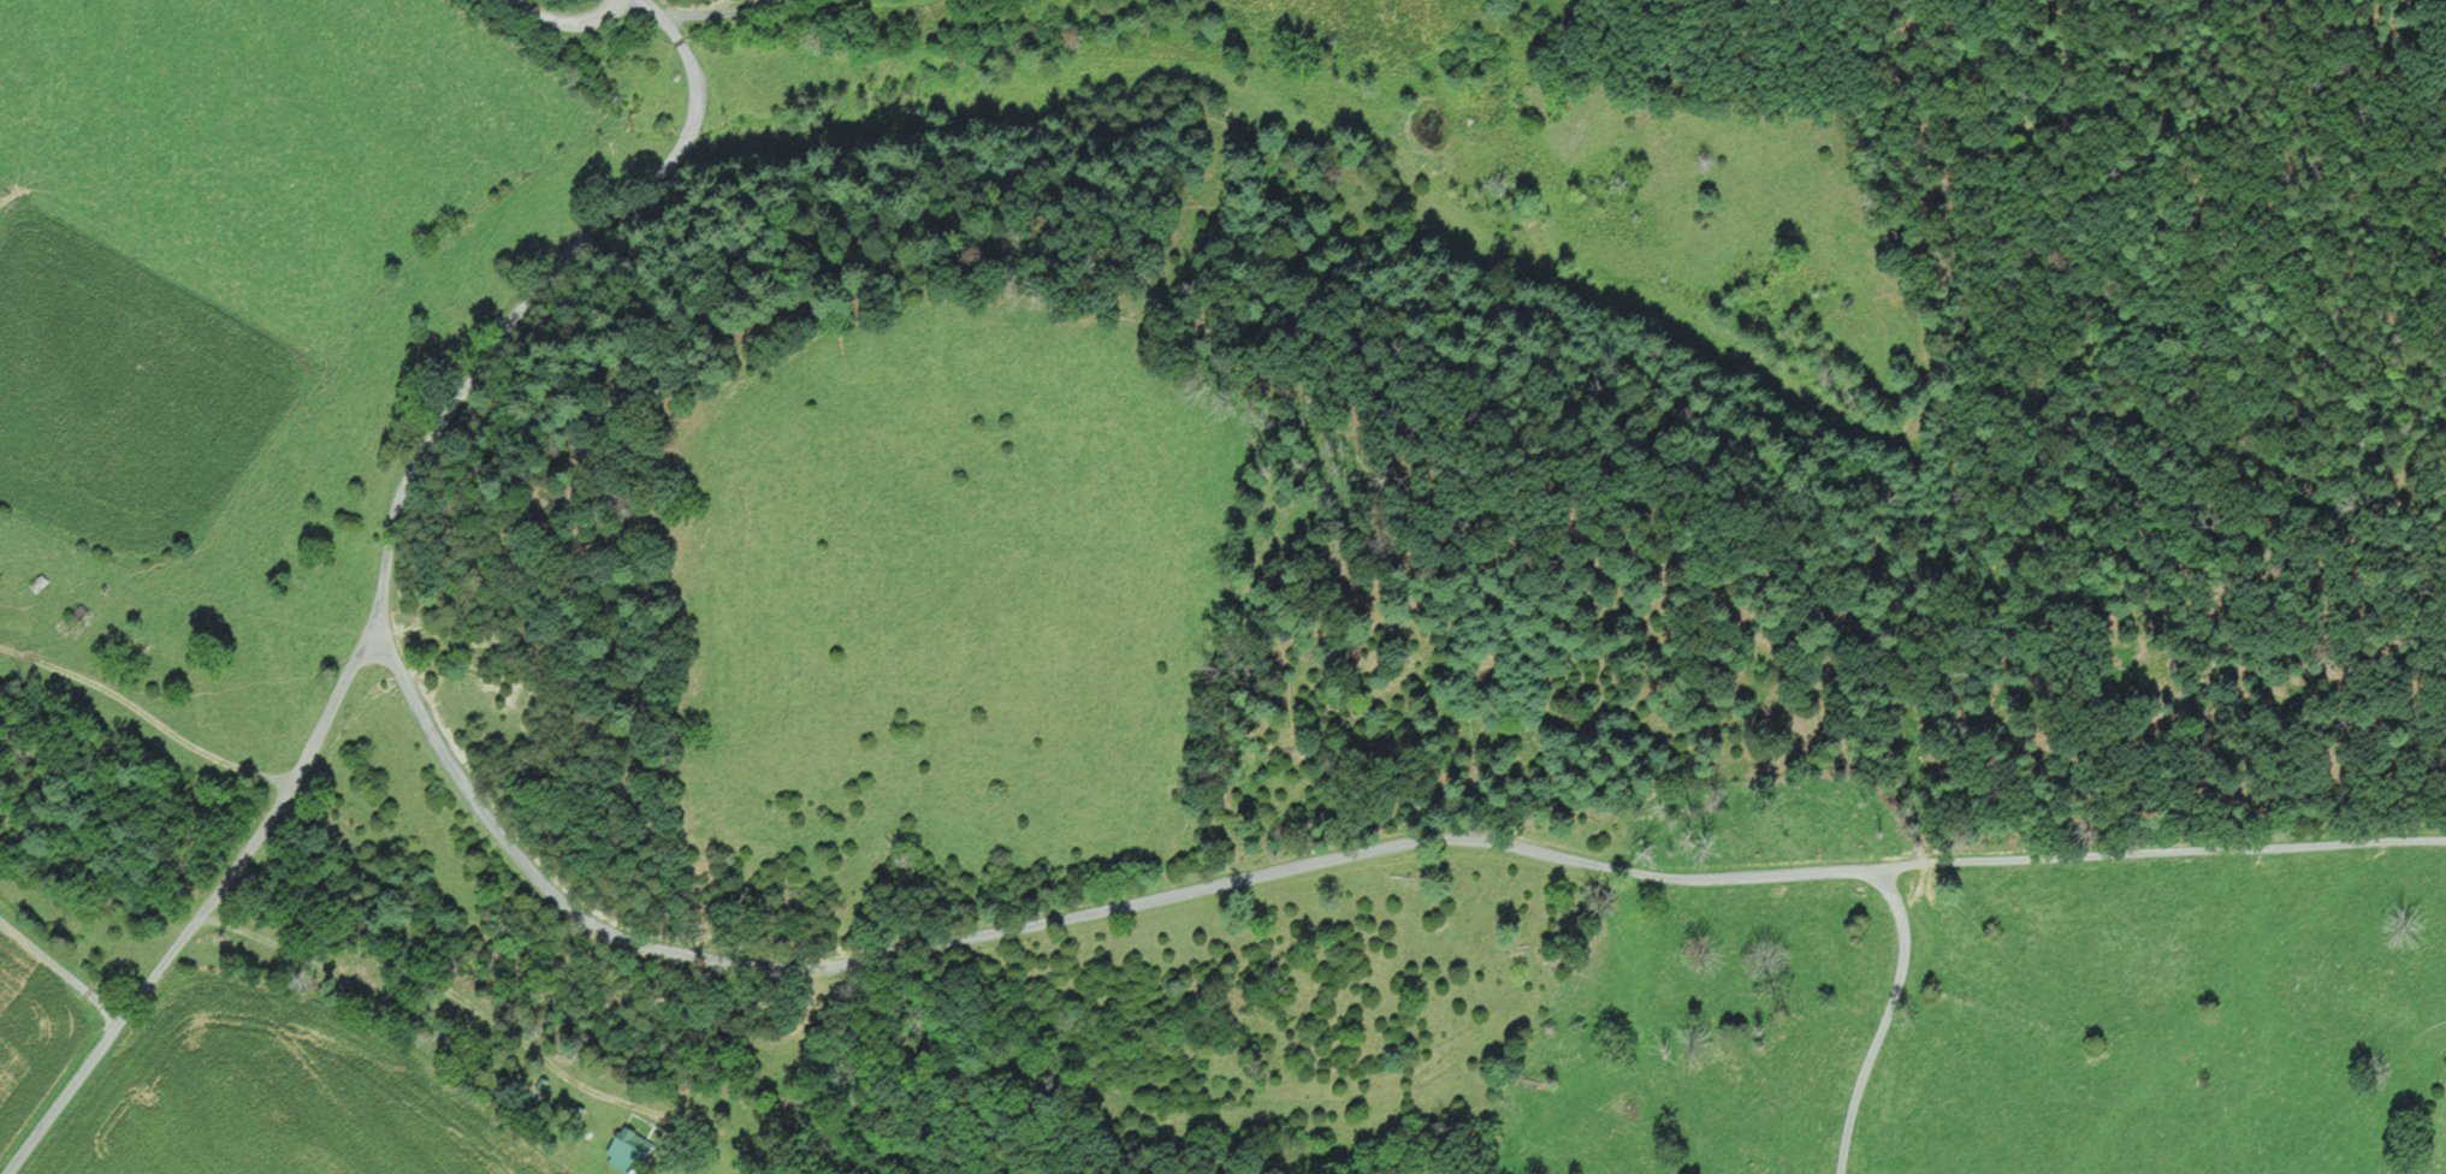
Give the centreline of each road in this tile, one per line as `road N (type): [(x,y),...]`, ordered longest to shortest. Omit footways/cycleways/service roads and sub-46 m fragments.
road 1 (residential): [(2445,839),(1983,859),(1710,882),(1452,841),(1357,853),(975,932),(853,966),(788,970),(604,933),(552,895),(427,734),(371,625)]
road 2 (residential): [(5,1173),(315,747),(371,625),(408,480),(451,413),(561,253),(687,144),(691,73),(662,19),(641,0)]
road 3 (residential): [(1885,867),(1903,937),(1839,1173)]

